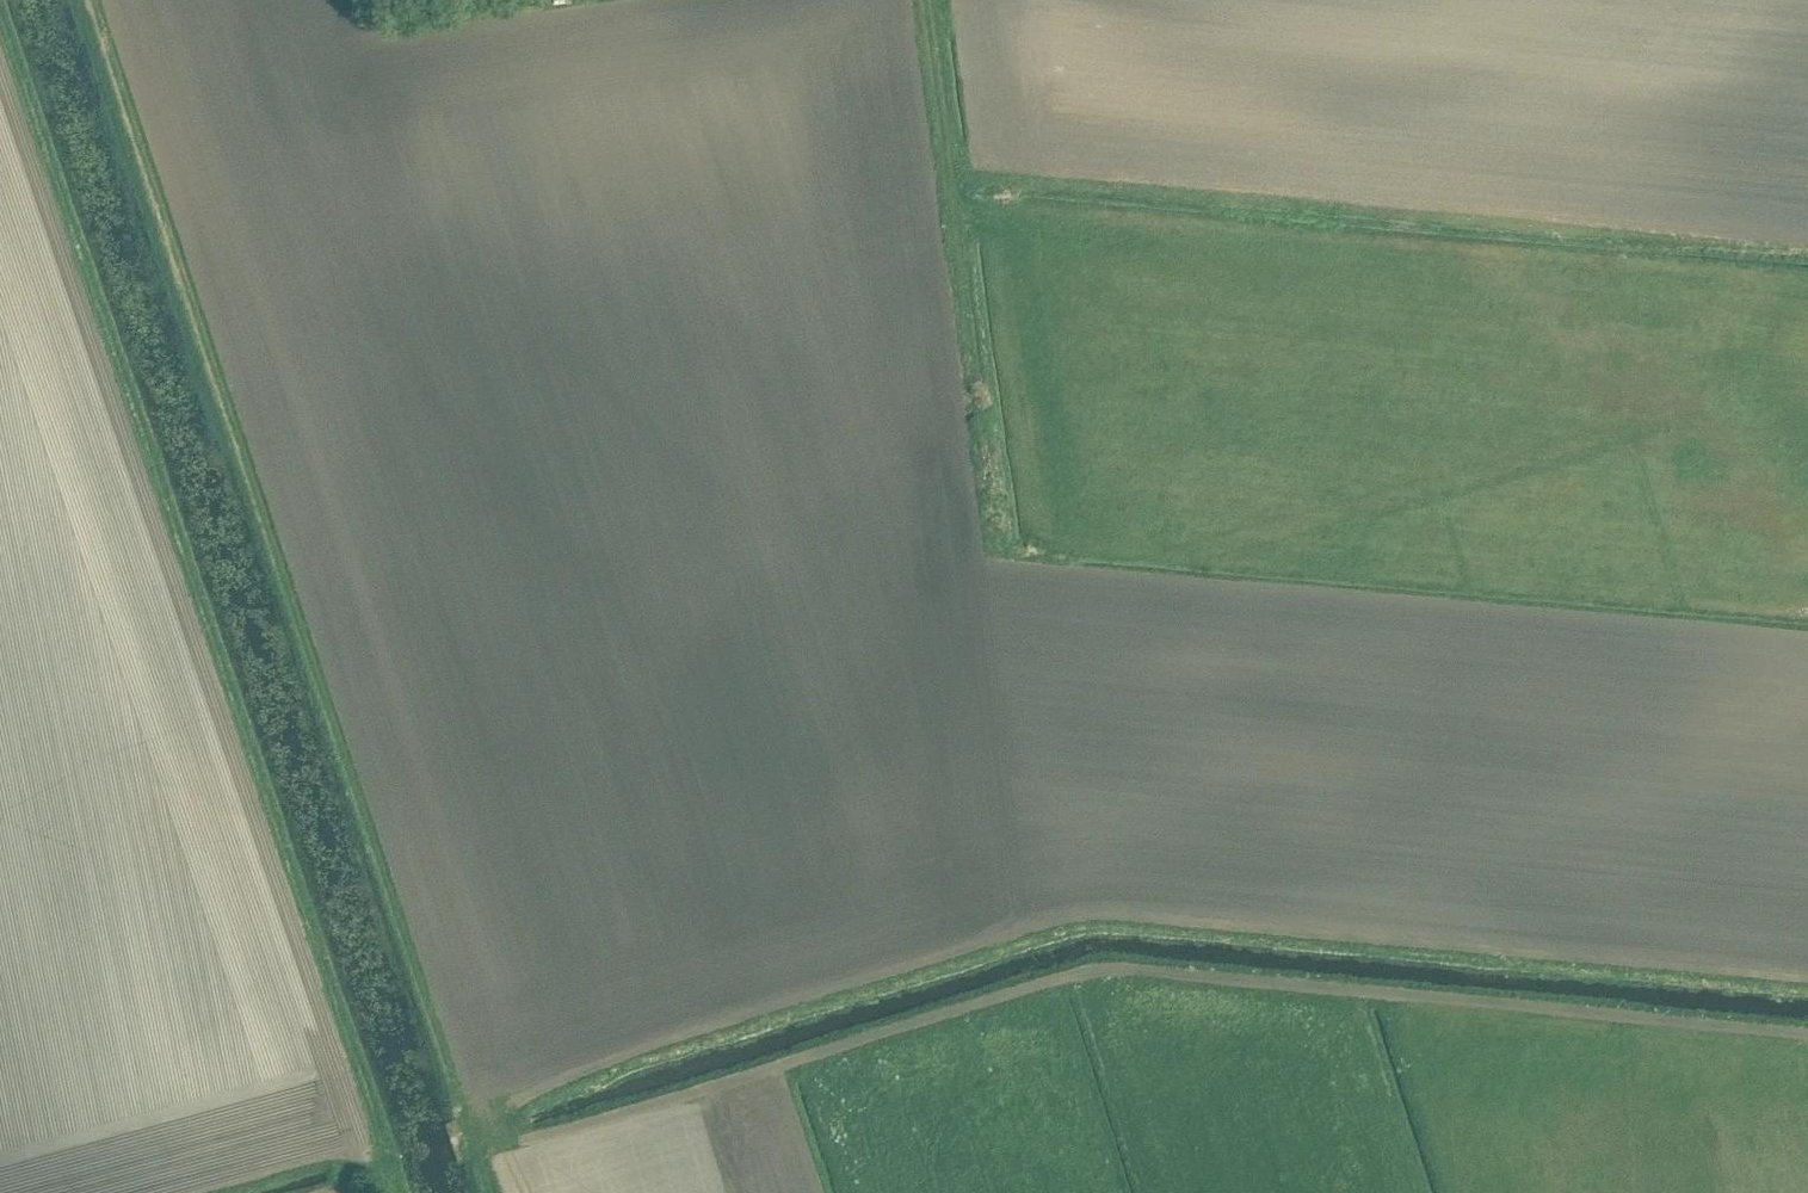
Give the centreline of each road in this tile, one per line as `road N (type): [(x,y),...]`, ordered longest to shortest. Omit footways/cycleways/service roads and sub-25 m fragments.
road 1 (track): [(925,0),(954,192),(952,223)]

